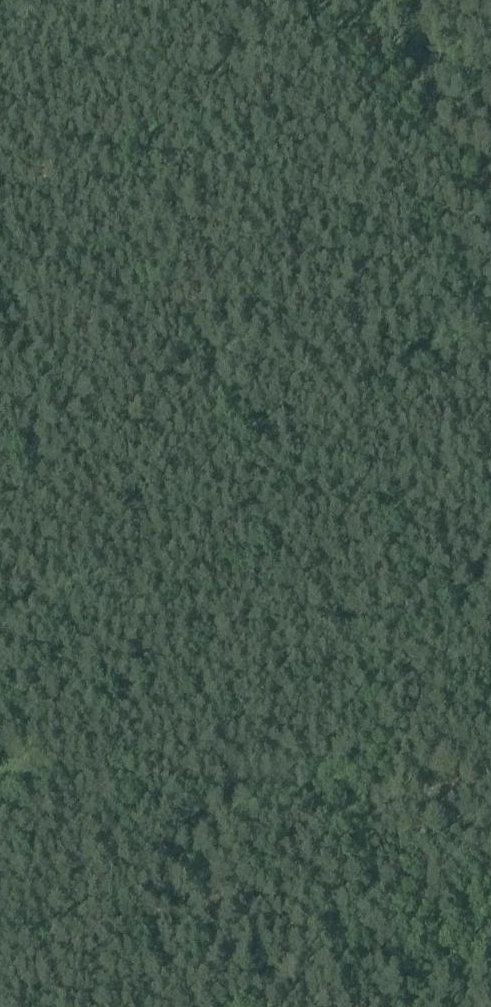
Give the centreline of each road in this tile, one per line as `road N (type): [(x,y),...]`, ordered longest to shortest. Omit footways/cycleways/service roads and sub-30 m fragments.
road 1 (track): [(0,950),(30,931),(220,867),(367,784),(490,750)]
road 2 (track): [(262,0),(490,262)]

